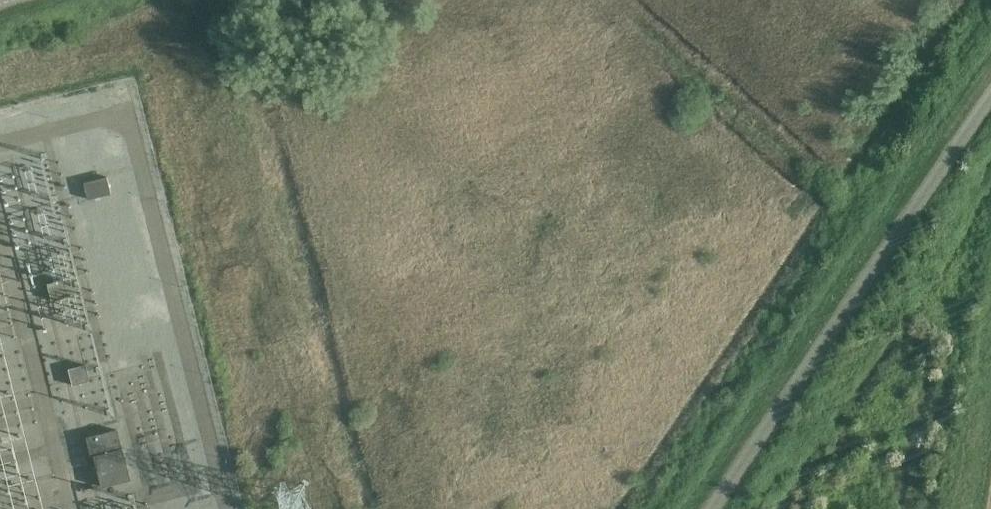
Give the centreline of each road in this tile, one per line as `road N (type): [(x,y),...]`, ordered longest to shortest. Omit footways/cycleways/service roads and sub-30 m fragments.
road 1 (unclassified): [(990,105),(713,508)]

